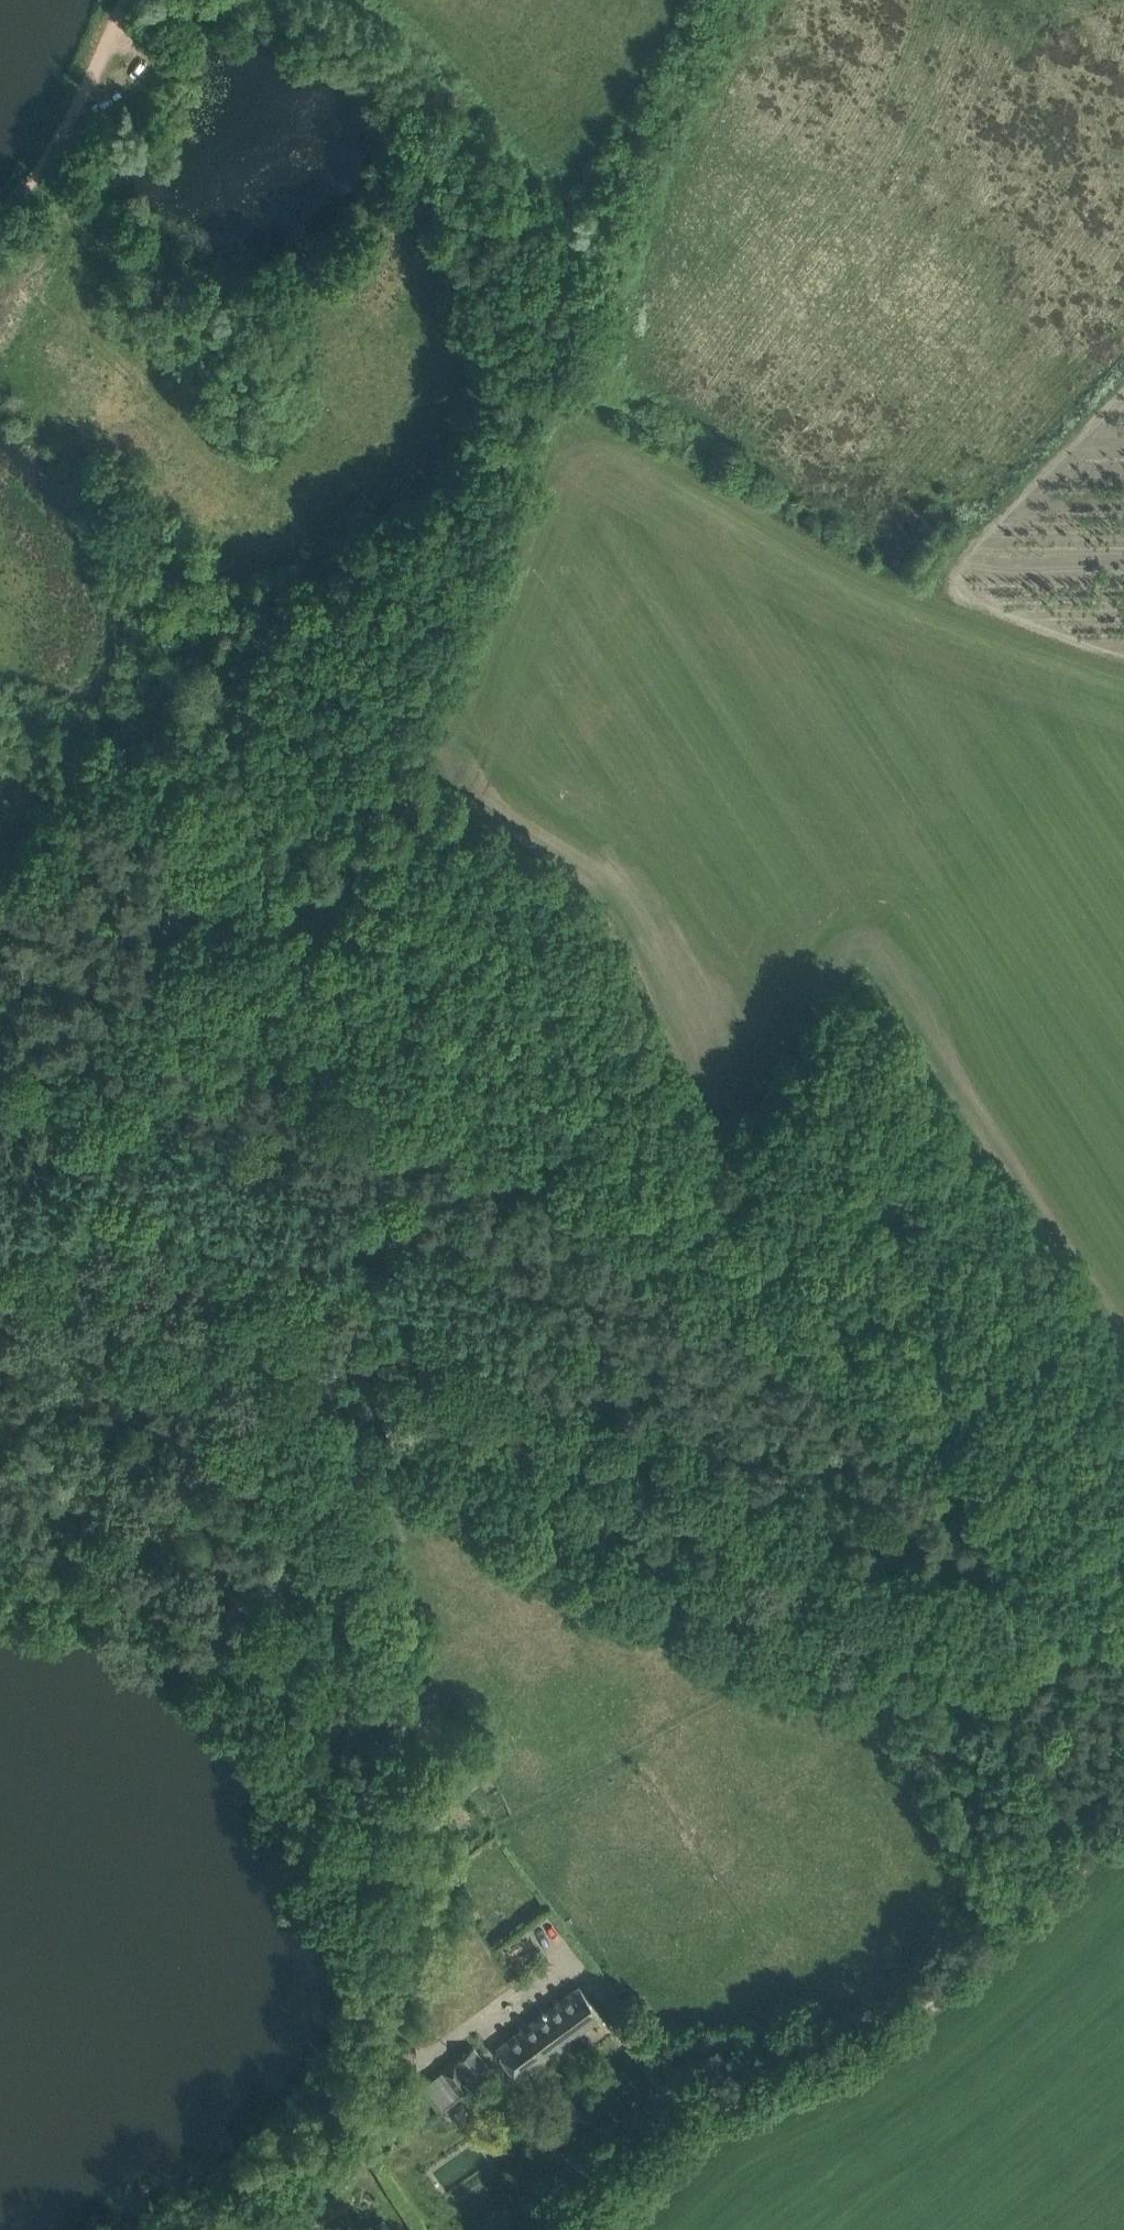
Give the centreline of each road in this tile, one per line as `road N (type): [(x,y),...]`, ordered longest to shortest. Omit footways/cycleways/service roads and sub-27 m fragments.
road 1 (track): [(615,2229),(684,2140),(867,2056),(949,2001),(1123,1843)]
road 2 (track): [(123,0),(83,92),(0,226)]

